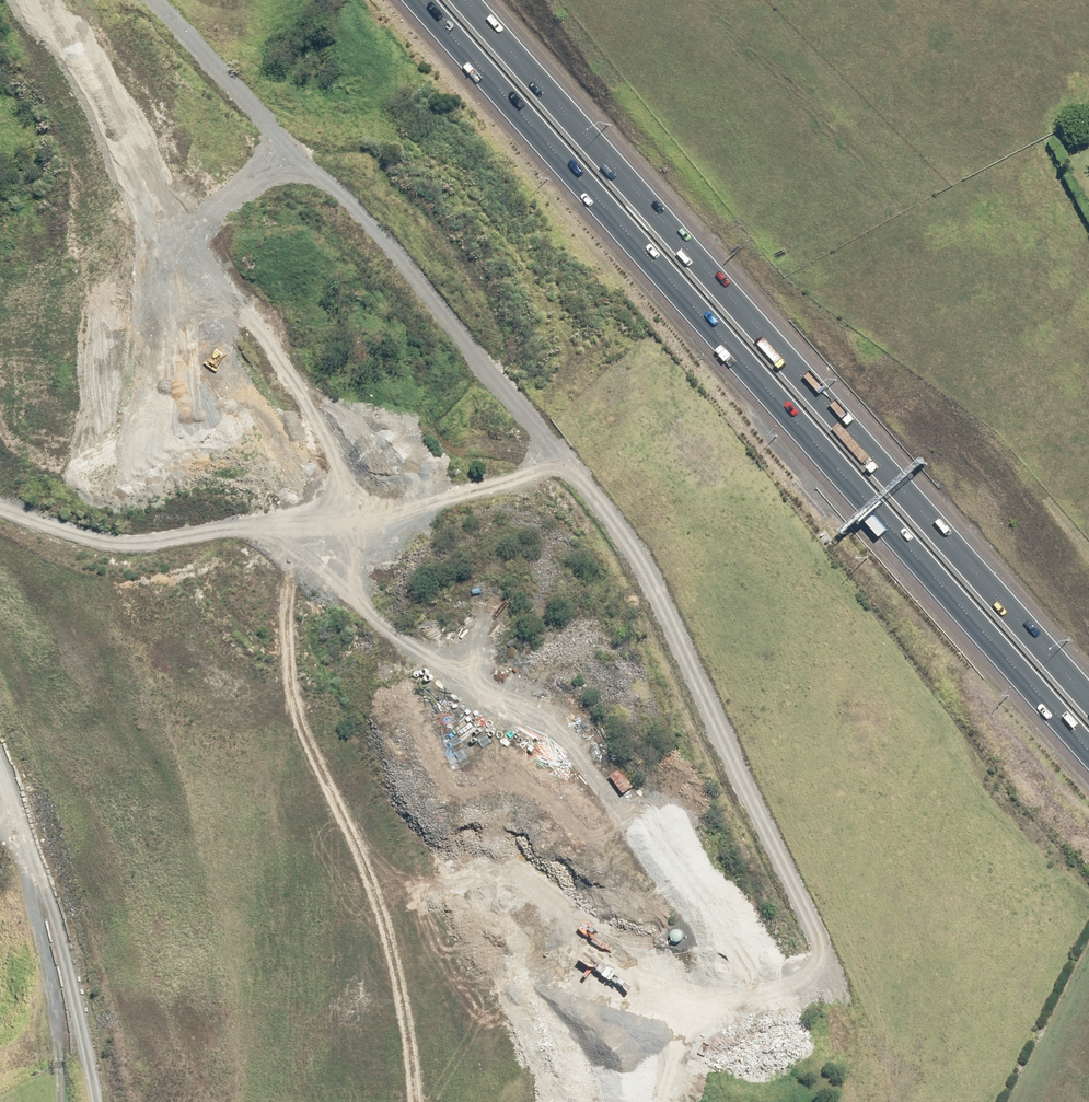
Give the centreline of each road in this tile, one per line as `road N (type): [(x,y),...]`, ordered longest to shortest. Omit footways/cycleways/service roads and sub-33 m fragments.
road 1 (track): [(669,1101),(689,1017),(776,995),(814,974),(821,958),(799,886),(640,555),(578,486),(460,482),(106,554),(0,518)]
road 2 (motorway): [(1088,742),(421,0)]
road 3 (motorway): [(467,0),(1088,696)]
road 4 (track): [(555,480),(519,408),(147,0)]
road 5 (track): [(0,764),(45,882),(64,1101)]
road 6 (track): [(45,882),(88,1101)]

